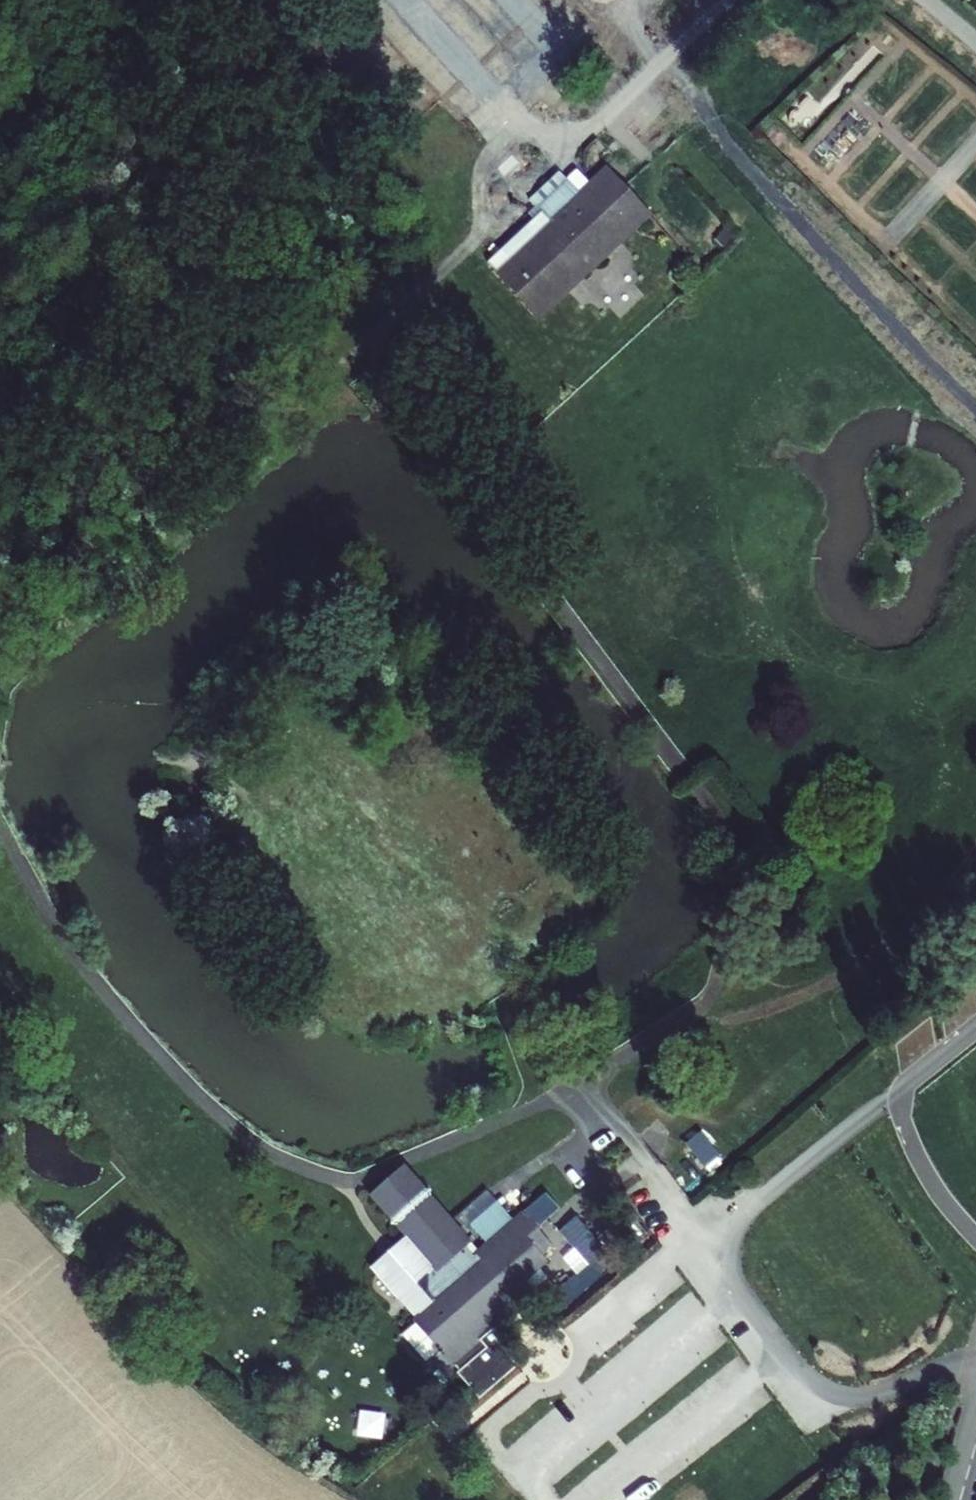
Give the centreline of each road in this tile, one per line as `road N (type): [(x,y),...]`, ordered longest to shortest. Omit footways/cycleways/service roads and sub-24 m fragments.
road 1 (track): [(662,61),(975,399)]

